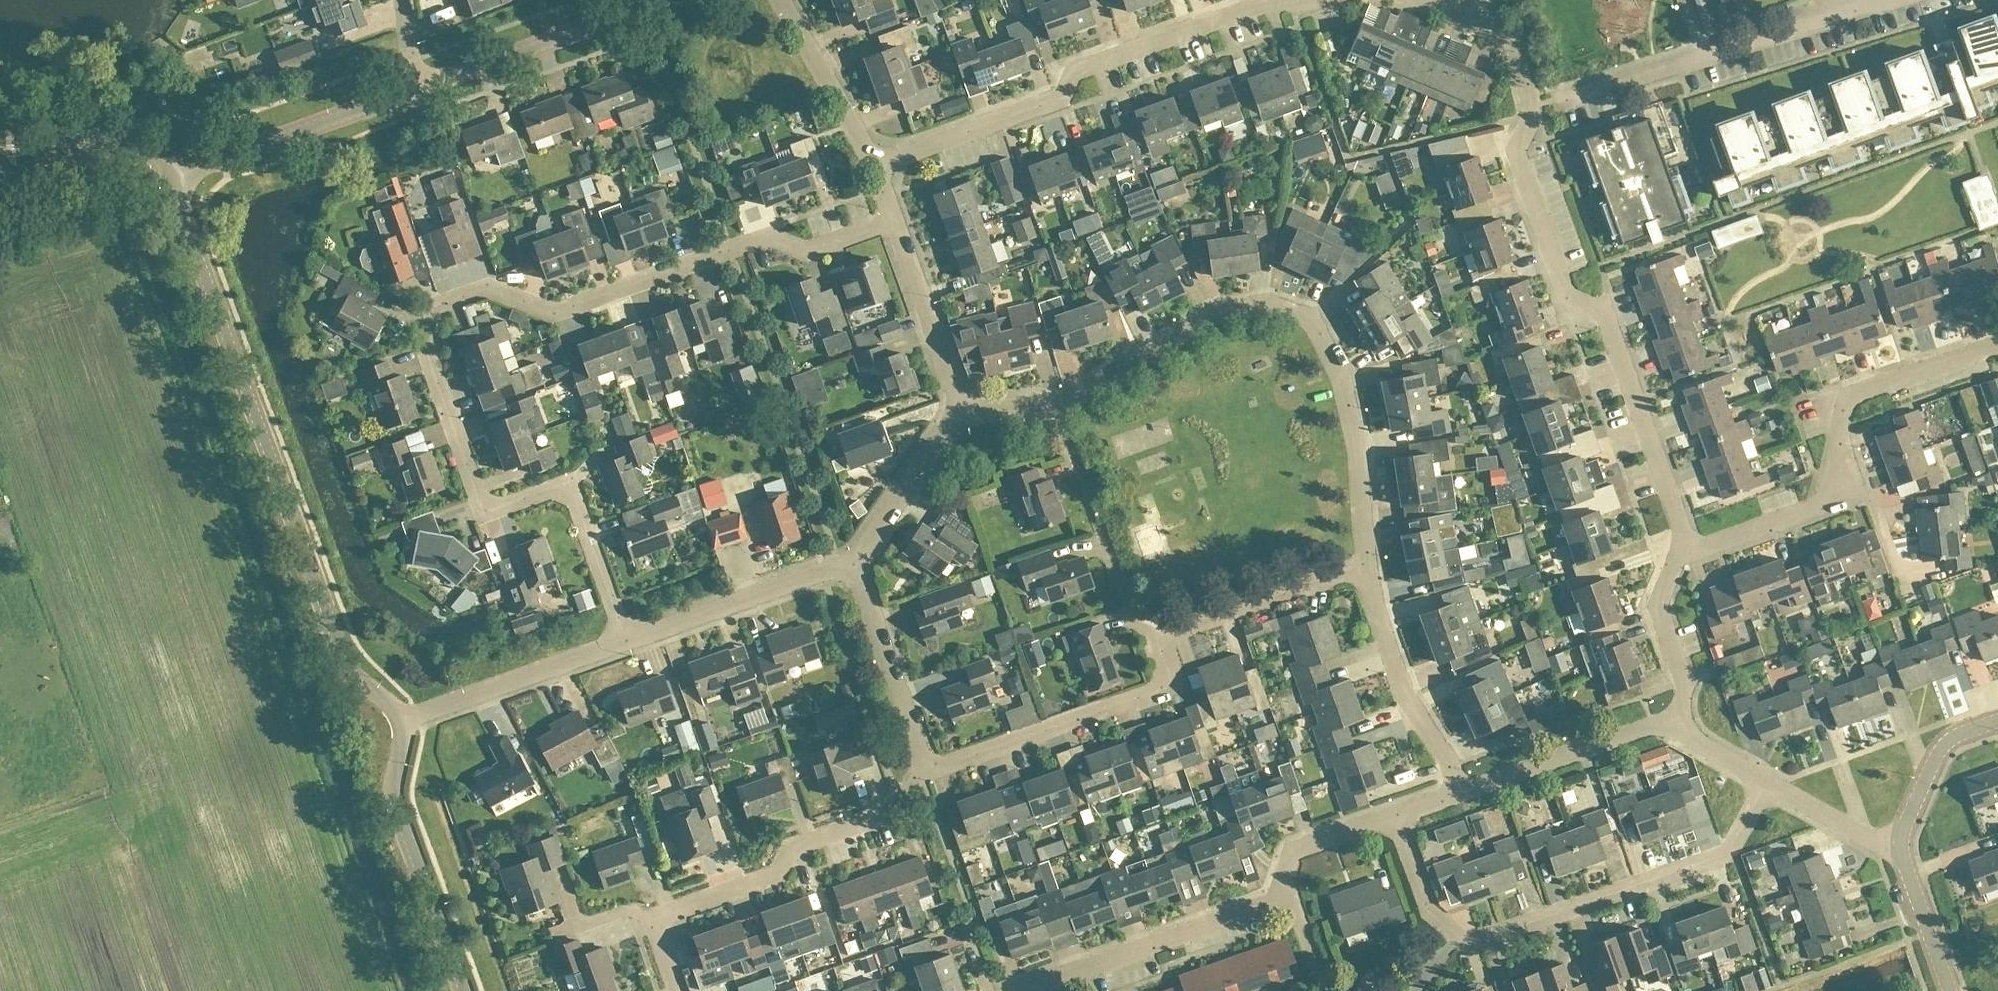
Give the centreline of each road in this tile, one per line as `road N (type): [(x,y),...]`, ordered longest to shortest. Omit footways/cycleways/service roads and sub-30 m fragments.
road 1 (residential): [(624,643),(572,493),(562,488),(490,511),(479,507),(425,357),(428,317),(477,288),(555,312),(768,243),(818,253),(891,223)]
road 2 (residential): [(1682,544),(1599,317),(1566,299),(1553,269),(1514,155),(1529,111),(1508,42),(1426,0)]
road 3 (tertiary): [(402,721),(338,661),(169,175)]
road 4 (residential): [(1365,569),(1348,407),(1331,360),(1302,319),(1265,306),(1210,316),(1051,406)]
road 5 (residential): [(1392,818),(1434,925),(1481,944),(1724,858),(1763,785)]
road 6 (residential): [(1320,0),(1267,3),(1079,70),(1052,106),(872,165)]
road 7 (residential): [(652,919),(776,877),(801,847),(892,816),(921,765)]
road 8 (residential): [(921,765),(938,769),(1169,688),(1159,637)]
road 9 (residential): [(1555,106),(1830,15)]
road 10 (tertiary): [(458,990),(395,820),(402,721)]
road 11 (residential): [(1035,989),(1286,901)]
road 12 (tertiary): [(169,175),(421,93)]
road 13 (tertiary): [(421,93),(668,0)]
road 14 (residential): [(1833,497),(1845,399),(1997,351)]
road 15 (residential): [(1461,793),(1396,677),(1365,569)]
road 16 (residential): [(624,643),(852,559)]
road 17 (residential): [(402,721),(624,643)]
road 18 (residential): [(1461,793),(1630,736),(1675,729)]
road 19 (residential): [(921,765),(852,559)]
road 20 (residential): [(1159,637),(1365,569)]
road 21 (residential): [(959,412),(891,223)]
road 22 (residential): [(1675,729),(1684,689),(1658,610),(1682,544)]
road 23 (residential): [(872,165),(779,0)]
road 24 (residential): [(852,559),(959,412)]
road 25 (tertiary): [(0,149),(122,141),(145,150),(169,175)]
road 26 (residential): [(1896,851),(1937,754),(1997,722)]
road 27 (residential): [(1682,544),(1706,549),(1833,497)]
road 28 (residential): [(1286,901),(1292,854),(1392,818)]
road 29 (residential): [(1763,785),(1896,851)]
road 30 (residential): [(1947,990),(1896,851)]
road 31 (residential): [(1833,497),(1874,500),(1904,584)]
road 32 (residential): [(1159,637),(1133,626),(1098,534)]

